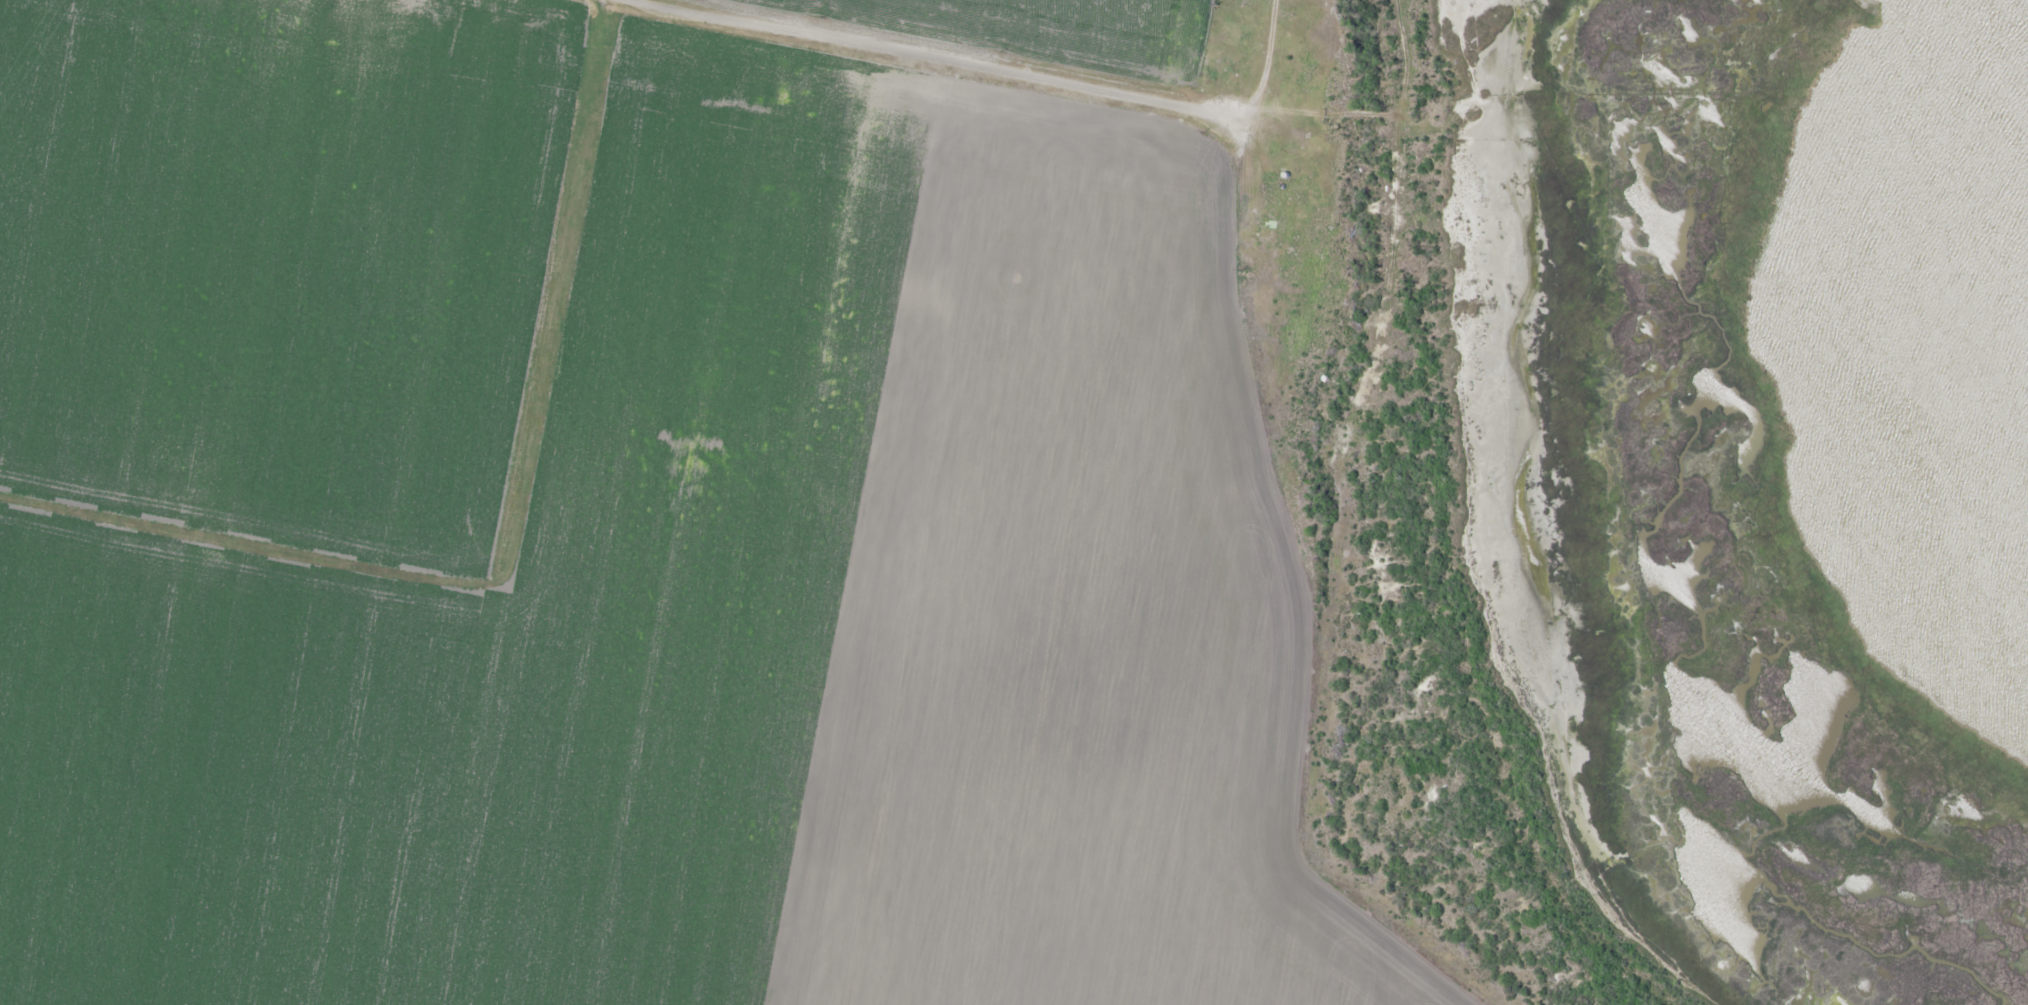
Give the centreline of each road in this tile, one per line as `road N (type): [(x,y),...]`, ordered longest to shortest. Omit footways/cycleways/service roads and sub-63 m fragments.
road 1 (residential): [(1445,1004),(1266,856),(1285,740),(1281,536),(1223,463),(1218,148),(1203,129)]
road 2 (residential): [(1203,129),(579,0)]
road 3 (residential): [(1203,129),(1223,105),(1250,0)]

